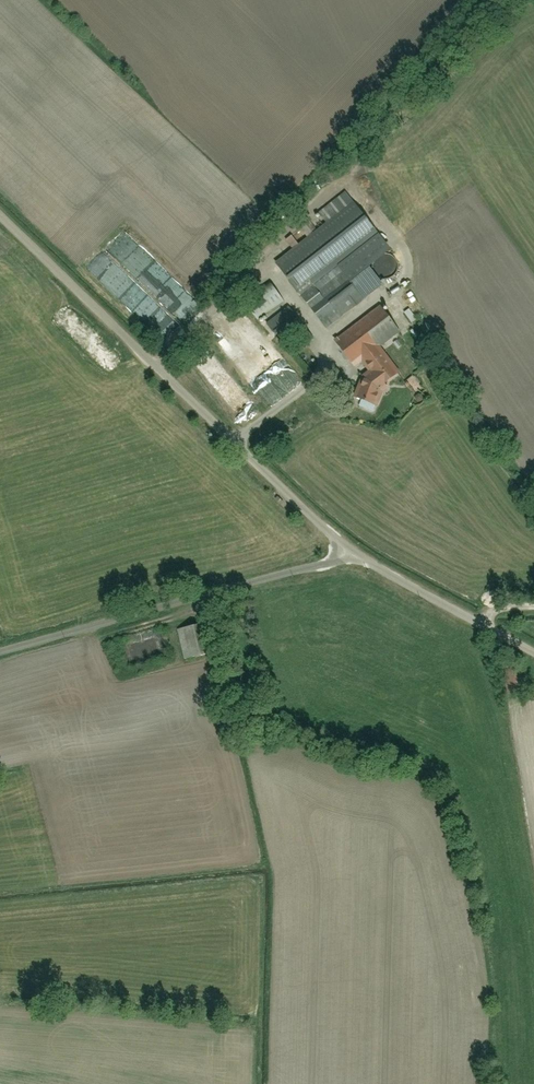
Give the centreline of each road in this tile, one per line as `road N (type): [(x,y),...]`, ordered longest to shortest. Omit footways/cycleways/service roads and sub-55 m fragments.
road 1 (residential): [(350,544),(0,213)]
road 2 (residential): [(350,544),(0,646)]
road 3 (residential): [(533,643),(350,544)]

